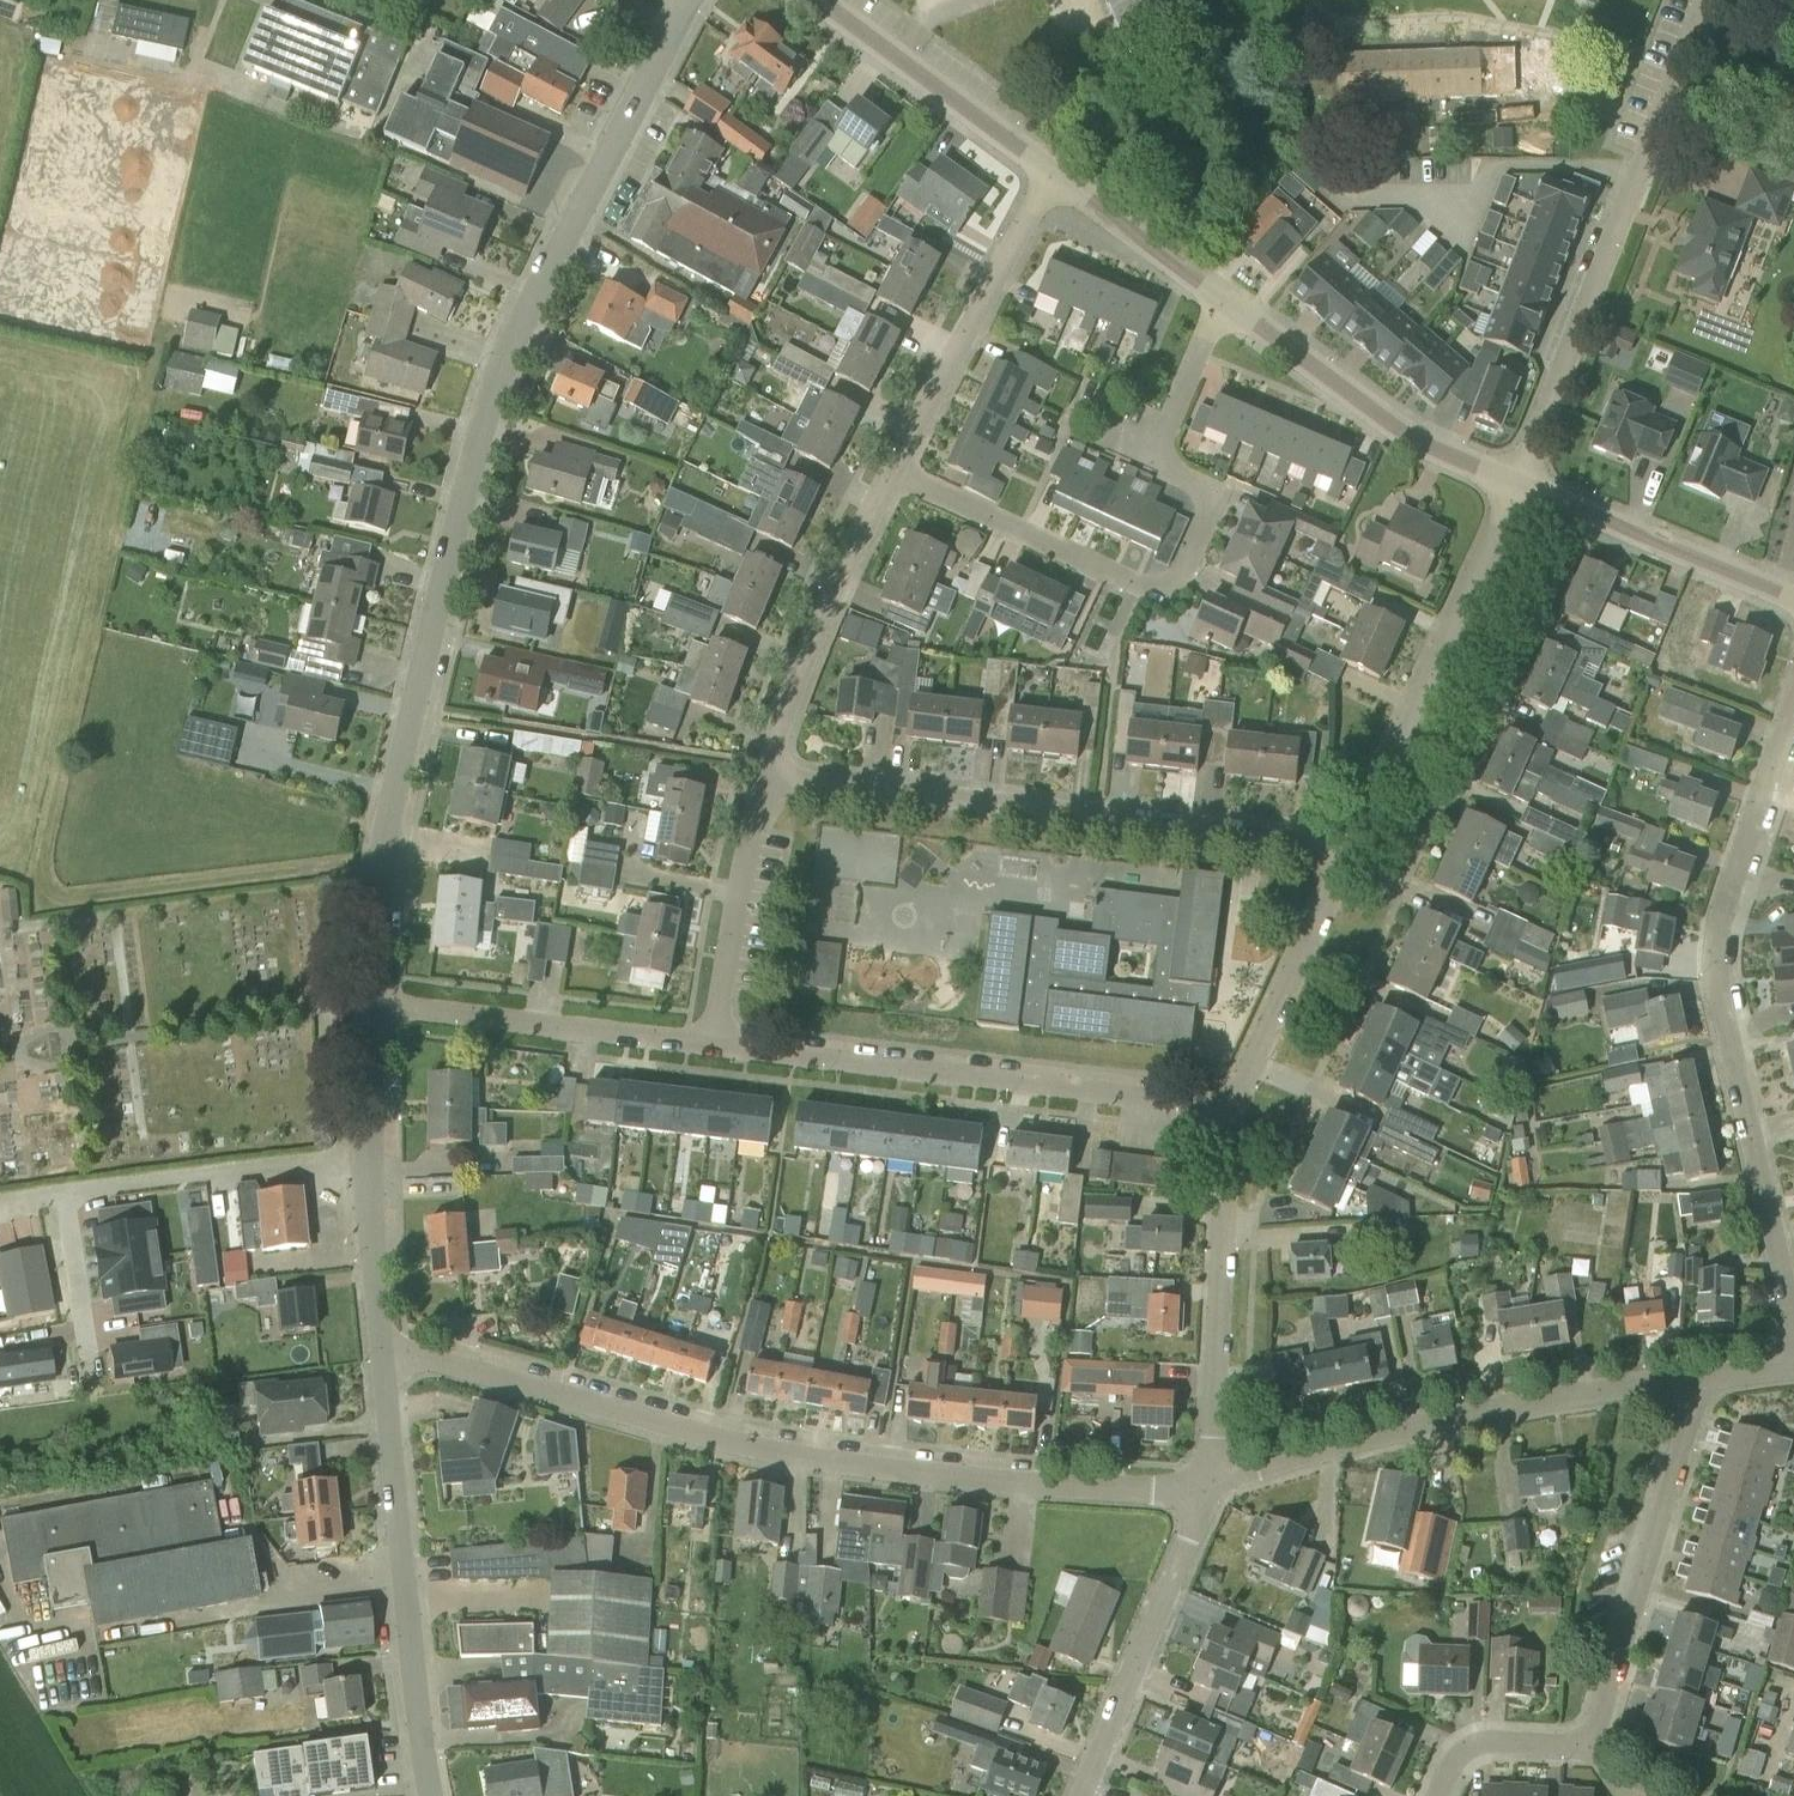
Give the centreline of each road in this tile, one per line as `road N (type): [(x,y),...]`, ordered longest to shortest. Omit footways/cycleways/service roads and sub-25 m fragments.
road 1 (residential): [(371,1004),(391,840),(468,487),(542,300),(691,0)]
road 2 (residential): [(382,1350),(714,1443),(839,1467),(1147,1497),(1207,1491)]
road 3 (residential): [(894,479),(1146,593),(1180,580),(1214,496),(1150,465),(1224,303)]
road 4 (residential): [(1793,1317),(1715,957),(1793,702)]
road 5 (residential): [(1354,850),(766,776)]
road 6 (residential): [(1521,483),(1706,0)]
road 7 (residential): [(1227,1114),(716,1050)]
road 8 (residential): [(1207,1491),(1461,1424),(1698,1386)]
road 9 (residential): [(433,1795),(409,1676),(382,1350)]
road 10 (residential): [(1354,850),(1521,483)]
road 11 (residential): [(1587,1749),(1698,1386)]
road 12 (residential): [(1207,1491),(1227,1114)]
road 13 (tertiary): [(1521,483),(1385,422),(1224,303)]
road 14 (residential): [(716,1050),(371,1004)]
road 15 (residential): [(894,479),(1051,174)]
road 16 (residential): [(1083,1795),(1207,1491)]
road 17 (residential): [(766,776),(820,629),(894,479)]
road 18 (residential): [(63,1201),(374,1156)]
road 19 (tertiary): [(1793,601),(1521,483)]
road 20 (residential): [(1227,1114),(1354,850)]
road 21 (tertiary): [(1051,174),(818,0)]
road 22 (residential): [(716,1050),(740,880),(766,776)]
road 23 (tertiary): [(1224,303),(1051,174)]
road 24 (residential): [(382,1350),(374,1156)]
road 25 (residential): [(89,1384),(63,1201)]
road 26 (residential): [(1587,1749),(1463,1750),(1434,1795)]
road 27 (residential): [(374,1156),(371,1004)]

